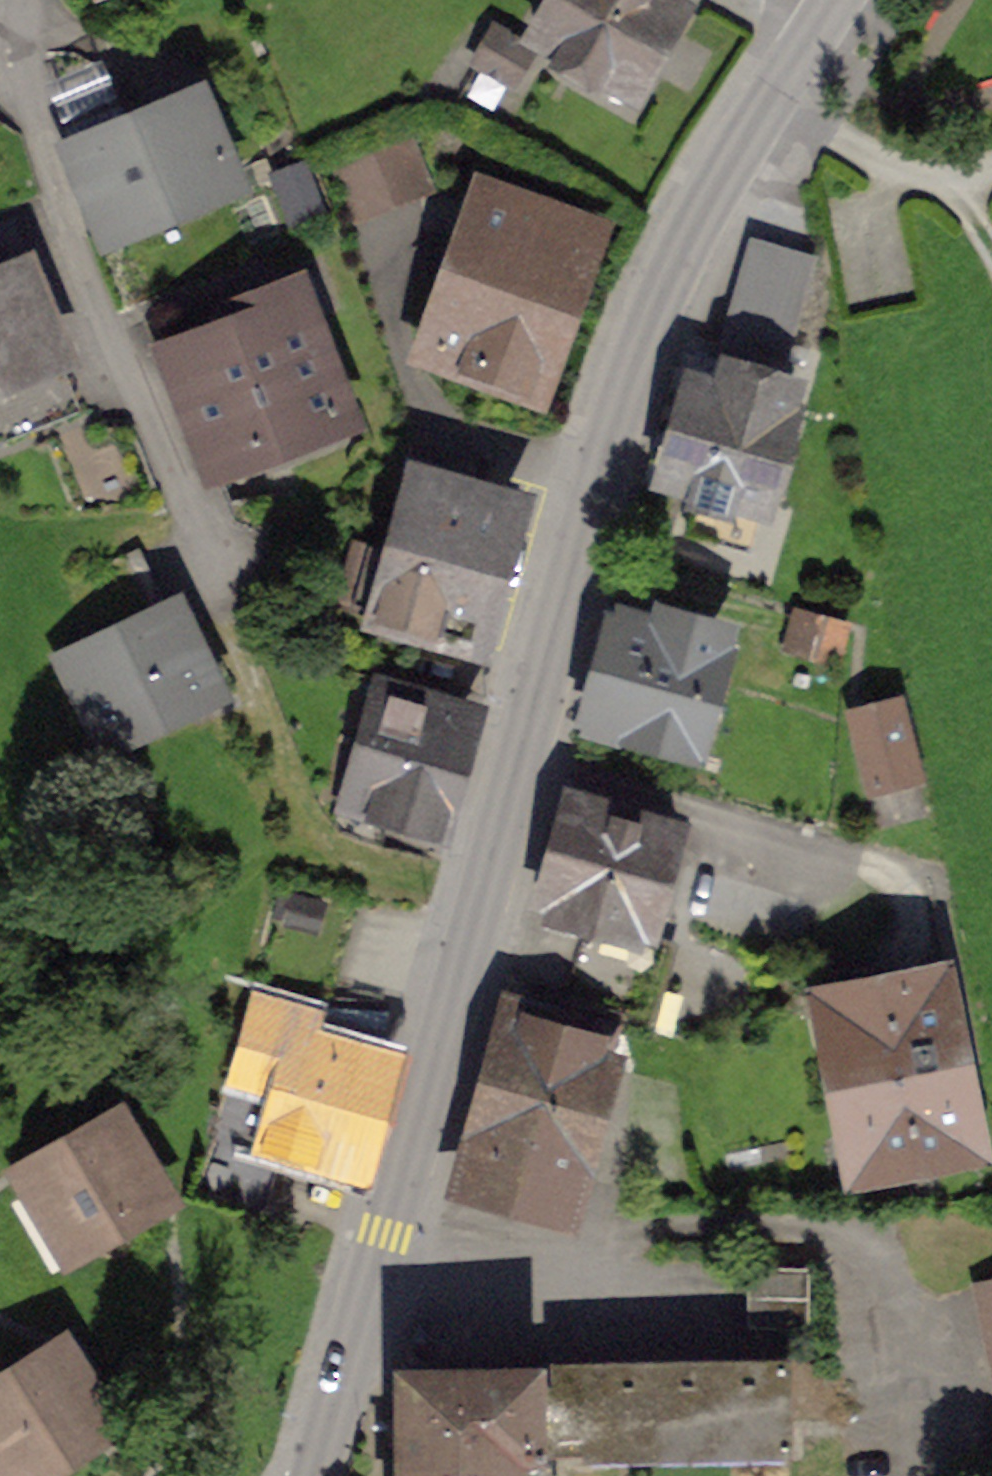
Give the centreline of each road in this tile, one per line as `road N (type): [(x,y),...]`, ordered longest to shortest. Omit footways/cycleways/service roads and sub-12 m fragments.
road 1 (tertiary): [(312,1475),(592,497),(652,316),(710,193),(832,0)]
road 2 (residential): [(22,0),(18,22),(34,118),(61,215),(227,591)]

